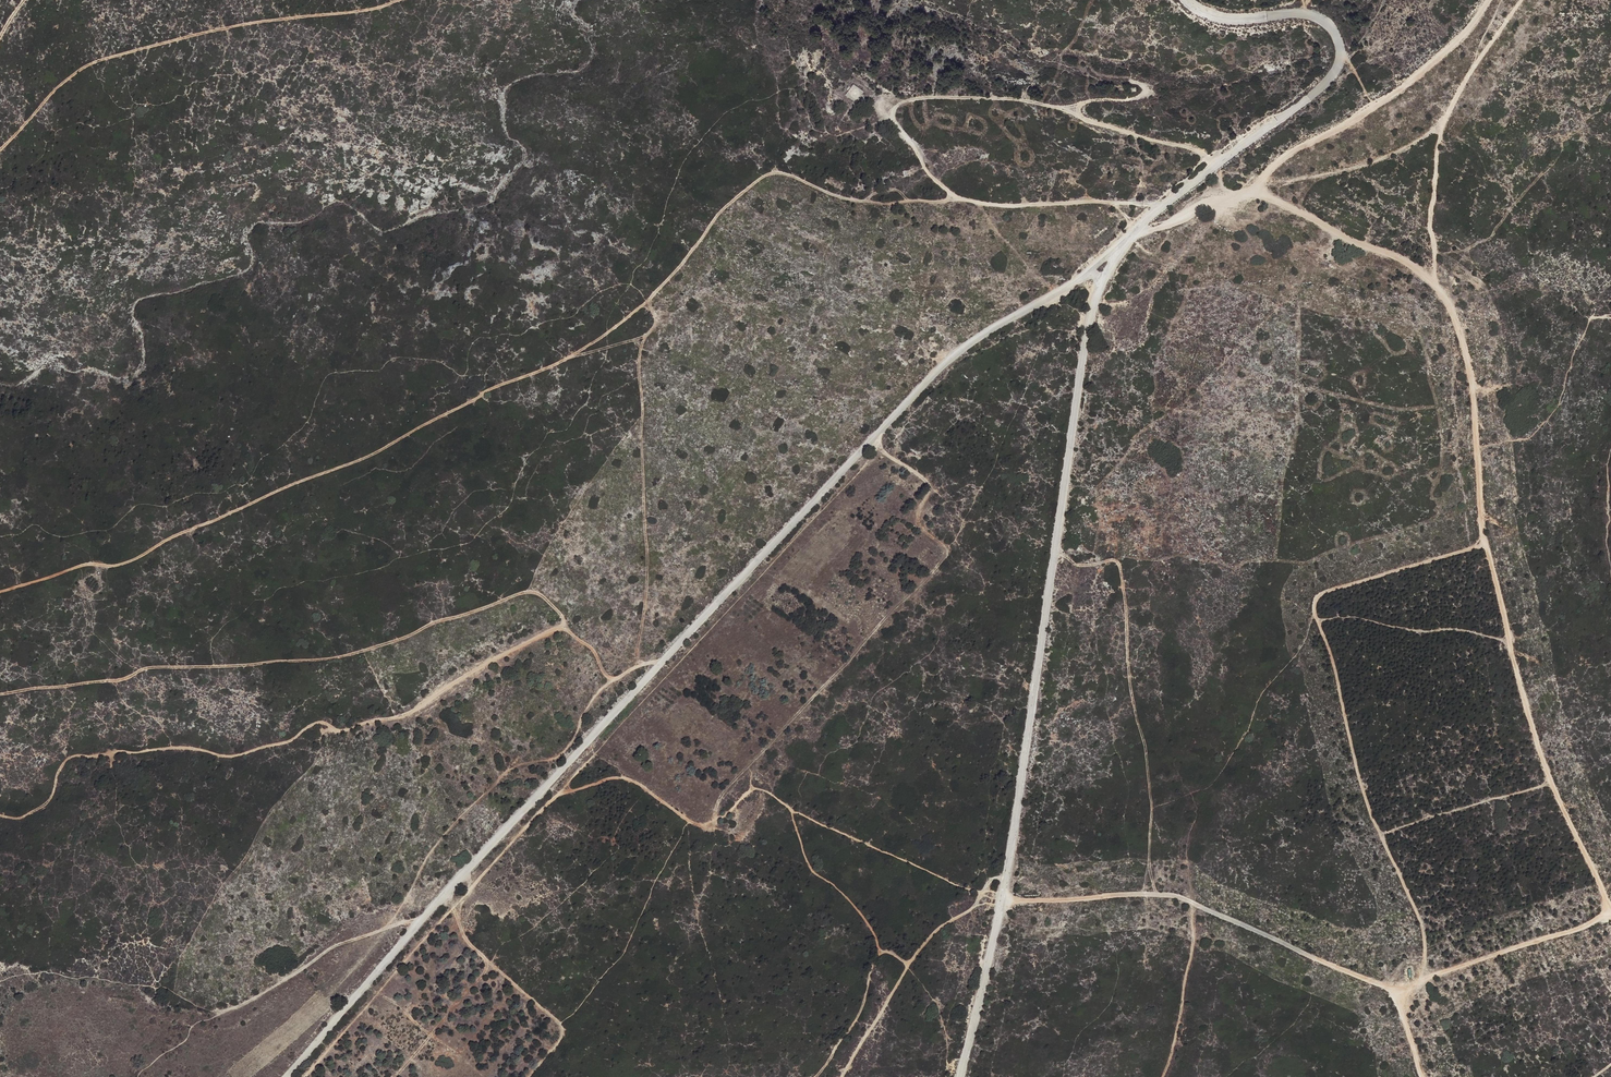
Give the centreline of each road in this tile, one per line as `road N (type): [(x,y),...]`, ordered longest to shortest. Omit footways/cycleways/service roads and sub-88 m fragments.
road 1 (track): [(1137,82),(1147,94),(1122,100),(935,92),(893,102),(901,128),(947,196),(839,194),(772,170),(725,205),(646,303),(568,358),(130,558),(80,562),(0,588)]
road 2 (track): [(1005,879),(984,891),(950,883),(765,790),(748,793),(712,824),(696,823),(639,785),(605,776),(549,804),(303,1076)]
road 3 (track): [(1247,192),(1389,257),(1431,282),(1451,310),(1472,379),(1487,544),(1516,668),(1559,802),(1610,908)]
road 4 (track): [(0,689),(114,678),(150,665),(339,653),(523,589),(552,605),(611,678),(663,661)]
road 5 (track): [(0,815),(18,818),(49,802),(66,760),(79,754),(187,747),(230,756),(295,739),(319,723),(345,731),(404,715),(565,624)]
road 6 (track): [(1399,993),(1421,978),(1422,924),(1366,797),(1313,608),(1329,592),(1487,544)]
road 7 (track): [(712,824),(728,786),(948,553),(917,520),(929,484),(874,438)]
road 8 (track): [(397,0),(359,12),(249,24),(89,64),(0,150)]
road 9 (track): [(1399,993),(1179,895),(1002,897)]
road 10 (track): [(1158,225),(1261,184),(1295,150),(1359,116),(1446,51),(1489,0)]
road 11 (track): [(1056,549),(1078,563),(1117,561),(1122,575),(1129,682),(1153,811),(1146,891)]
road 12 (track): [(636,669),(647,594),(641,338)]
road 13 (track): [(843,1076),(913,956),(984,891)]
road 14 (track): [(948,191),(990,206),(1161,207)]
road 15 (track): [(1610,908),(1421,978)]
road 16 (track): [(1191,901),(1192,955),(1163,1076)]
road 17 (track): [(790,807),(809,867),(867,920),(881,954)]
road 18 (track): [(908,965),(897,955),(876,958),(862,1009),(816,1076)]
road 19 (track): [(1072,102),(1083,119),(1185,147),(1218,165)]
road 20 (track): [(568,358),(654,330),(646,303)]

